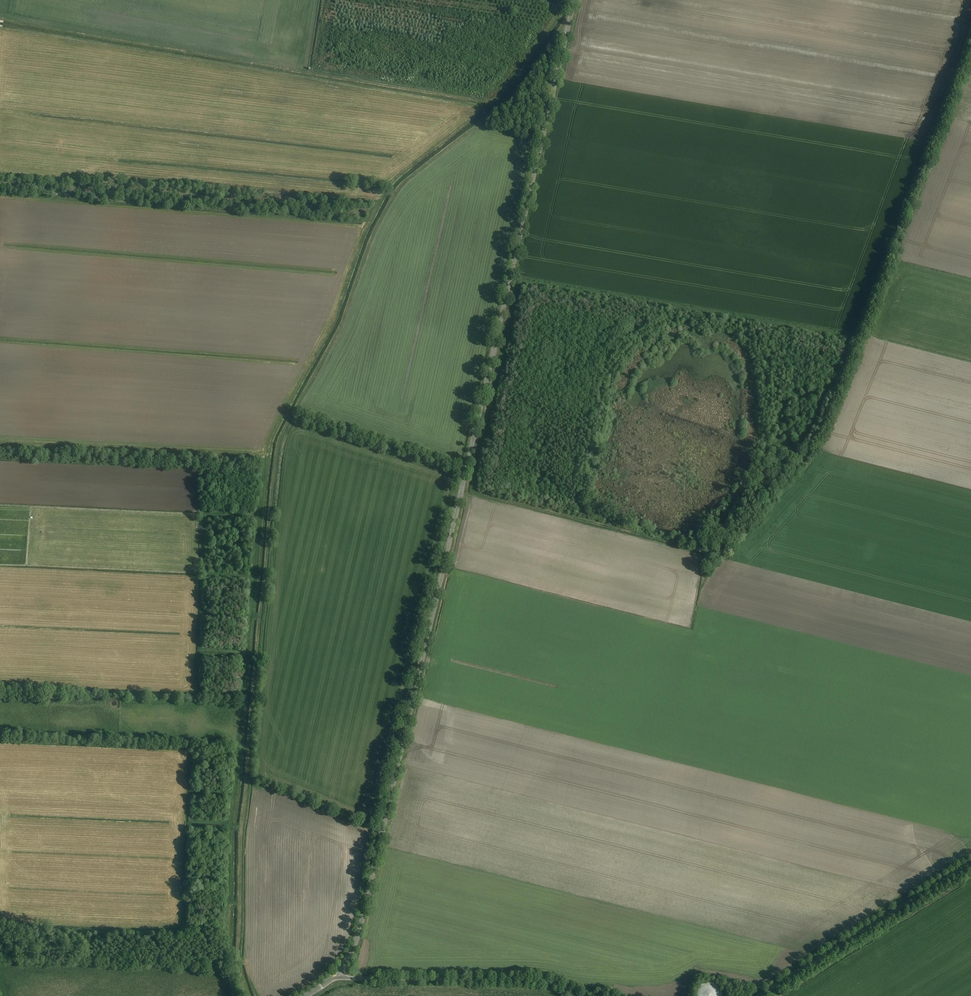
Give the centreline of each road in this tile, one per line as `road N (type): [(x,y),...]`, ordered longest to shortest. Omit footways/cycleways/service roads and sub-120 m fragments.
road 1 (track): [(571,14),(520,92),(392,199),(342,323),(278,441),(240,854),(238,961),(246,995)]
road 2 (tertiary): [(571,14),(360,929),(337,973)]
road 3 (unclassified): [(759,995),(970,862)]
road 4 (unclassified): [(337,973),(536,981),(575,995)]

